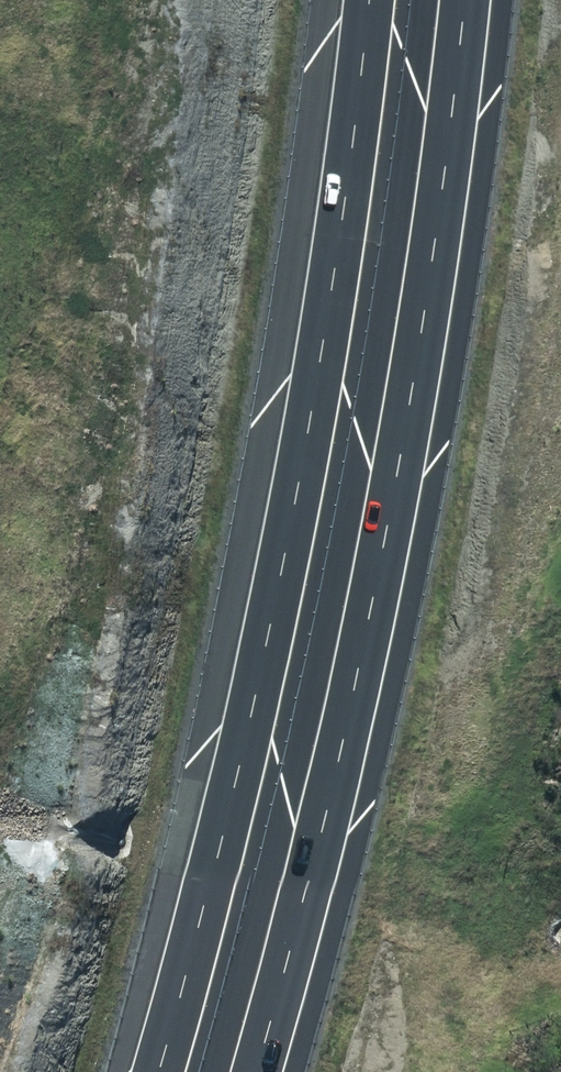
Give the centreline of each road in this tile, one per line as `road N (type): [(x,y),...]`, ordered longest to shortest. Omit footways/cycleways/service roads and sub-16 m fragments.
road 1 (motorway): [(154,1071),(271,631),(345,213),(371,0)]
road 2 (motorway): [(462,0),(426,305),(261,1071)]

